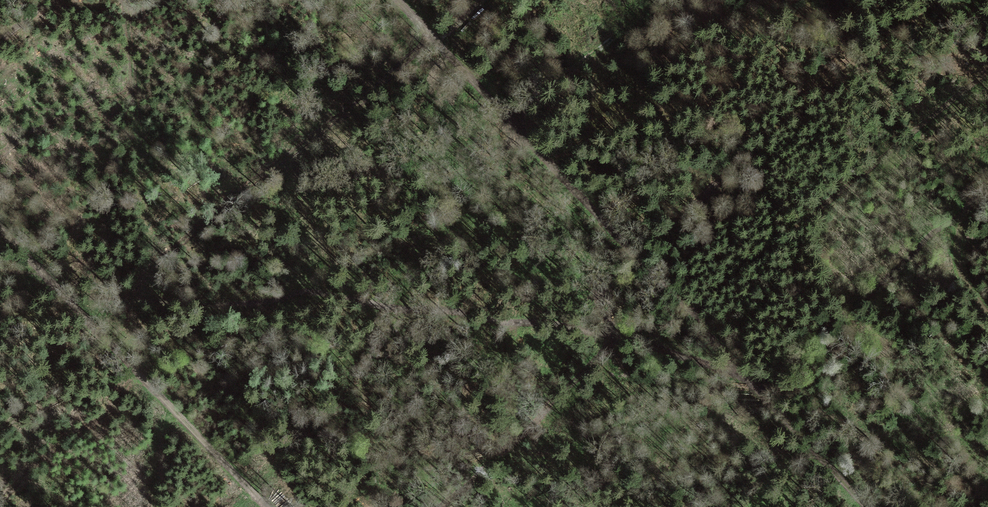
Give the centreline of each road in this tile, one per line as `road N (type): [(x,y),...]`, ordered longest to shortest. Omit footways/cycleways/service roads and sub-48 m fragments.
road 1 (track): [(397,0),(877,506)]
road 2 (track): [(0,217),(275,506)]

